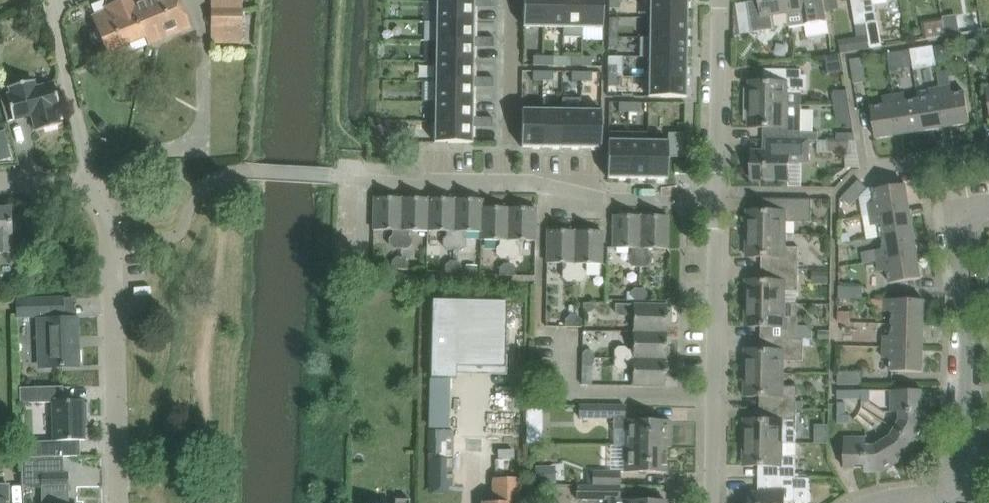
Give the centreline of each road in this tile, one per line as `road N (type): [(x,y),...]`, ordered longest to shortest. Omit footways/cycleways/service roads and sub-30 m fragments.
road 1 (residential): [(0,192),(99,196),(128,246),(124,502)]
road 2 (residential): [(716,199),(609,199),(542,186),(358,176)]
road 3 (residential): [(716,199),(713,502)]
road 4 (residential): [(960,478),(971,438),(973,314),(961,241),(975,211),(988,204)]
road 5 (residential): [(716,199),(720,0)]
road 6 (residential): [(511,143),(512,0)]

